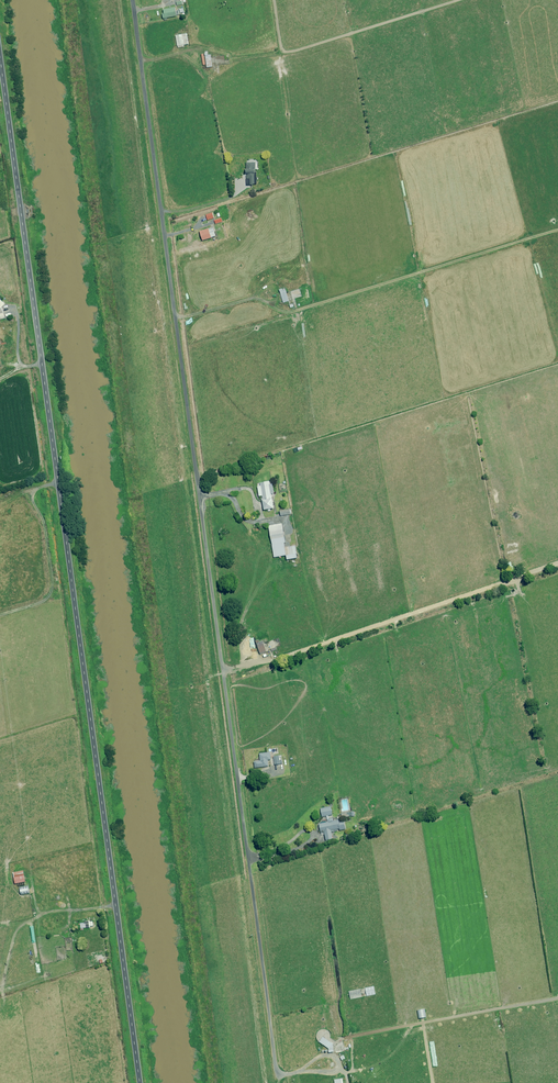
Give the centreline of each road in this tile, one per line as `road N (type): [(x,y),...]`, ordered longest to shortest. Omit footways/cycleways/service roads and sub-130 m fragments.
road 1 (unclassified): [(0,99),(138,1082)]
road 2 (residential): [(250,856),(177,318)]
road 3 (residential): [(133,0),(177,318)]
road 4 (track): [(557,231),(296,311)]

